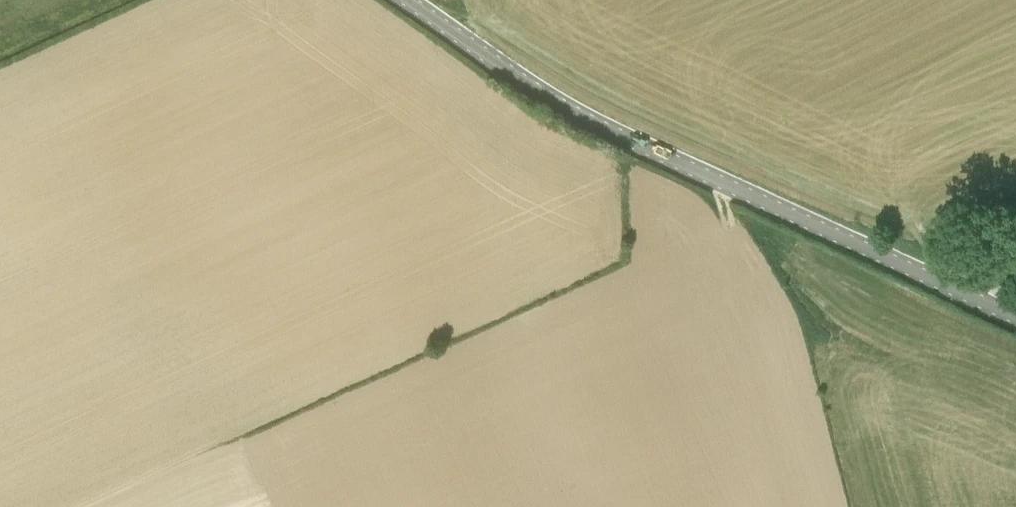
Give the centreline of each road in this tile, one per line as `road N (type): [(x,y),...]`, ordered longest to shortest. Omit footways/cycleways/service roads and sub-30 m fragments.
road 1 (unclassified): [(408,0),(583,119),(1015,316)]

